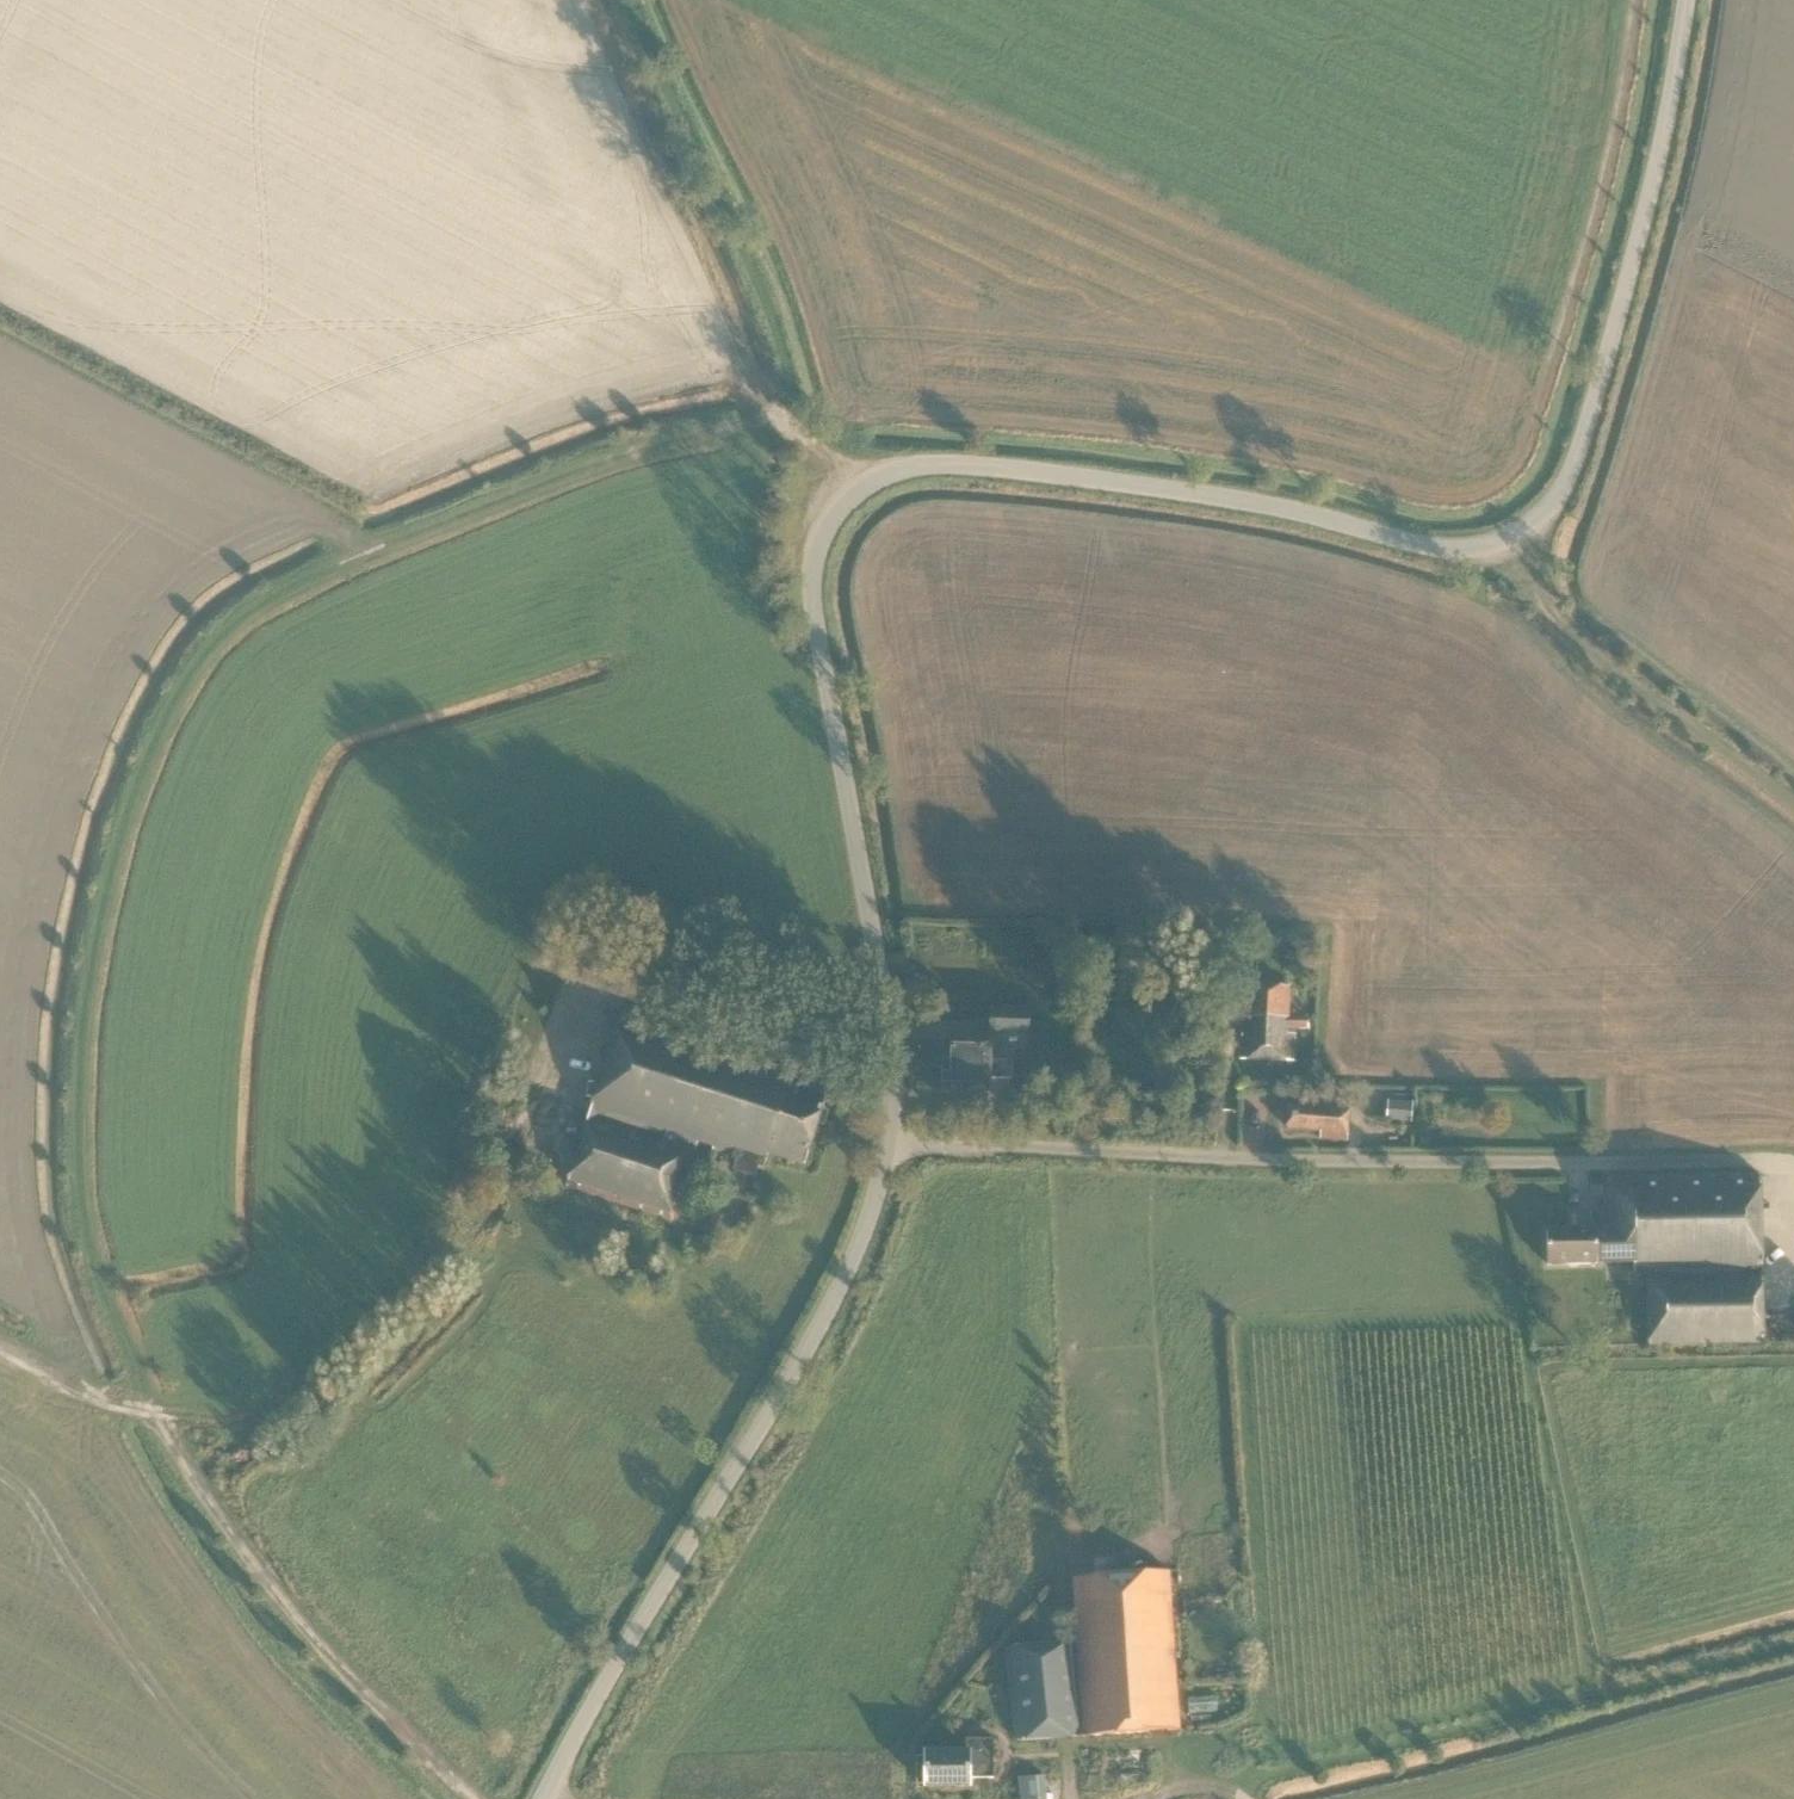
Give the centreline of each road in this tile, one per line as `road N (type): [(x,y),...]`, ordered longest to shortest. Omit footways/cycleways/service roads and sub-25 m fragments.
road 1 (tertiary): [(540,1798),(835,1296),(866,1229),(888,1140),(891,1049),(811,590),(821,532),(864,481),(938,463),(1199,494),(1445,548),(1503,540),(1526,525),(1559,493),(1573,459),(1654,167),(1685,0)]

